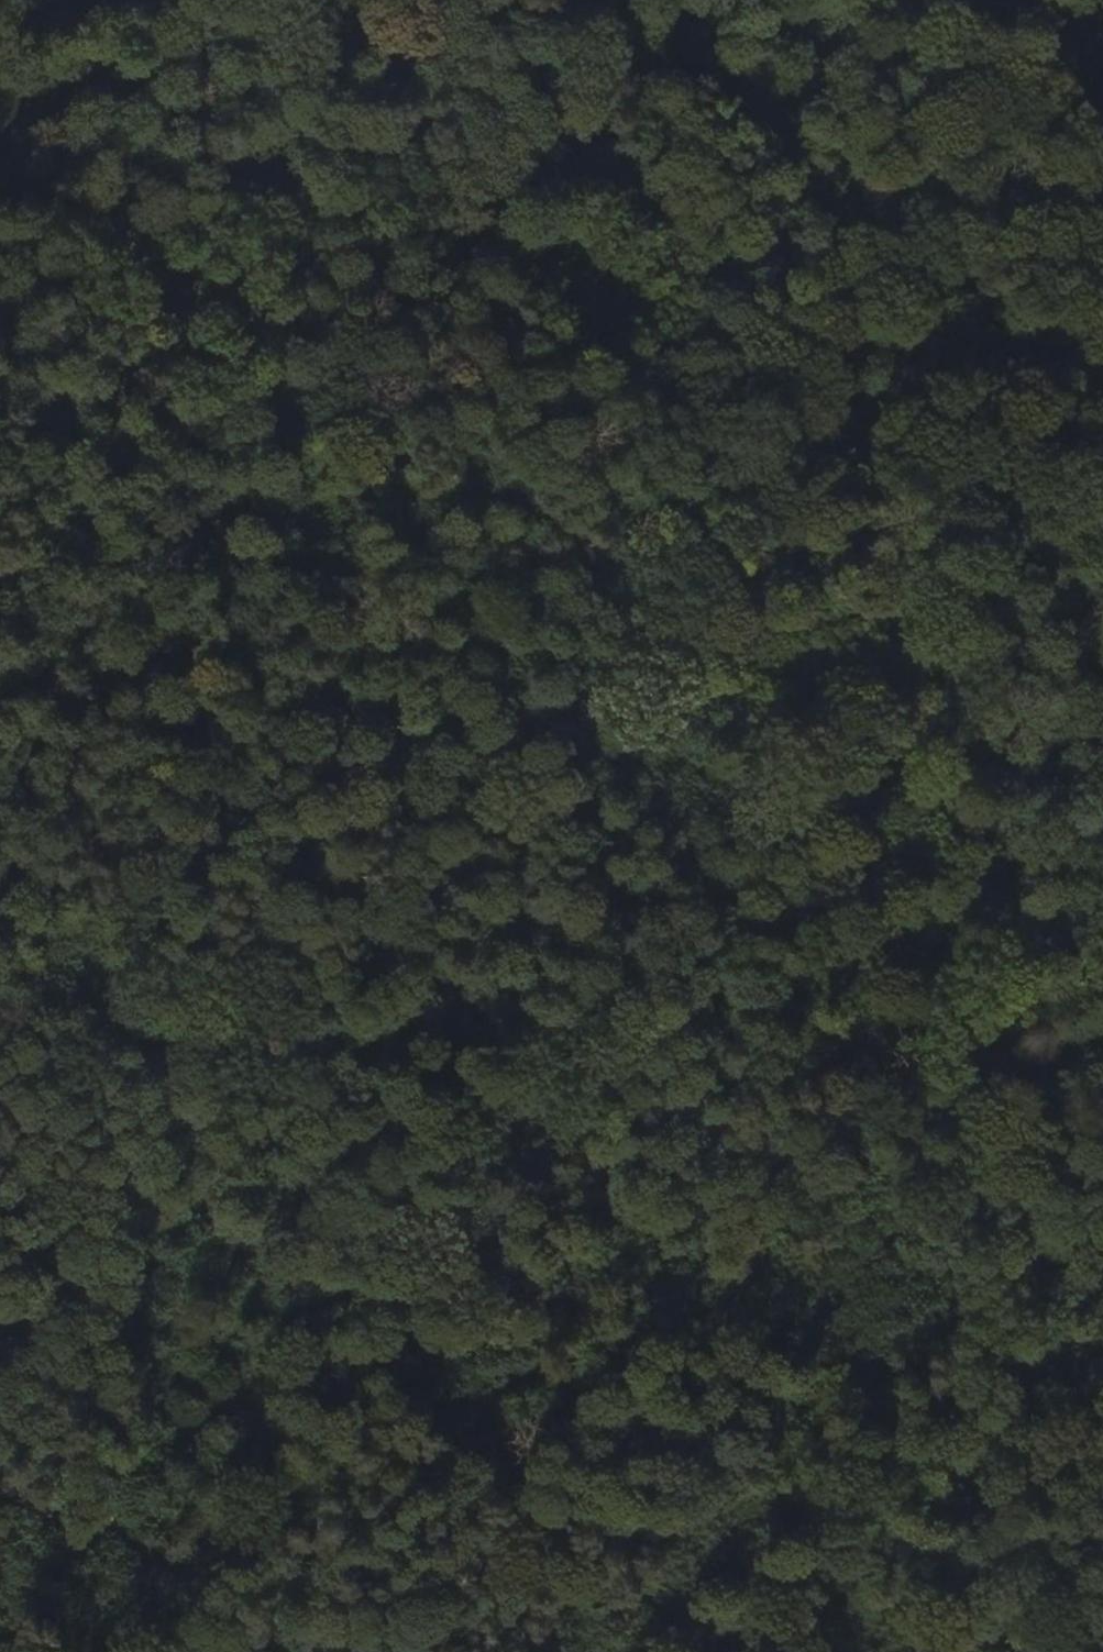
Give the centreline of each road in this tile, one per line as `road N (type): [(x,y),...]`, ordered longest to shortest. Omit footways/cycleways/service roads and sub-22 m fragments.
road 1 (track): [(1102,1033),(0,1036)]

